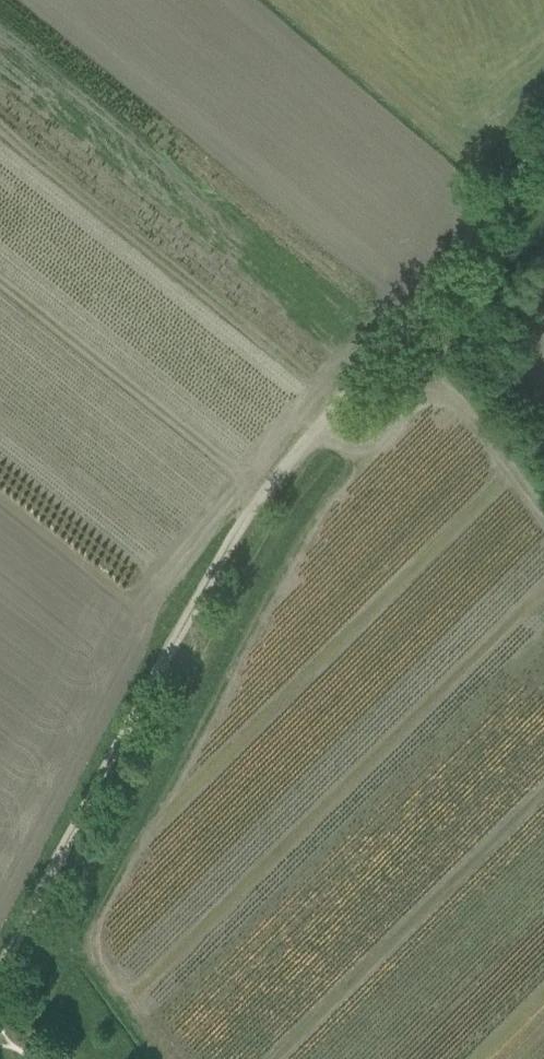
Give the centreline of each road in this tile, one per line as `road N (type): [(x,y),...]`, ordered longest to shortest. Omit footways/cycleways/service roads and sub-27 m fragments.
road 1 (track): [(0,968),(246,518),(364,345),(543,141)]

